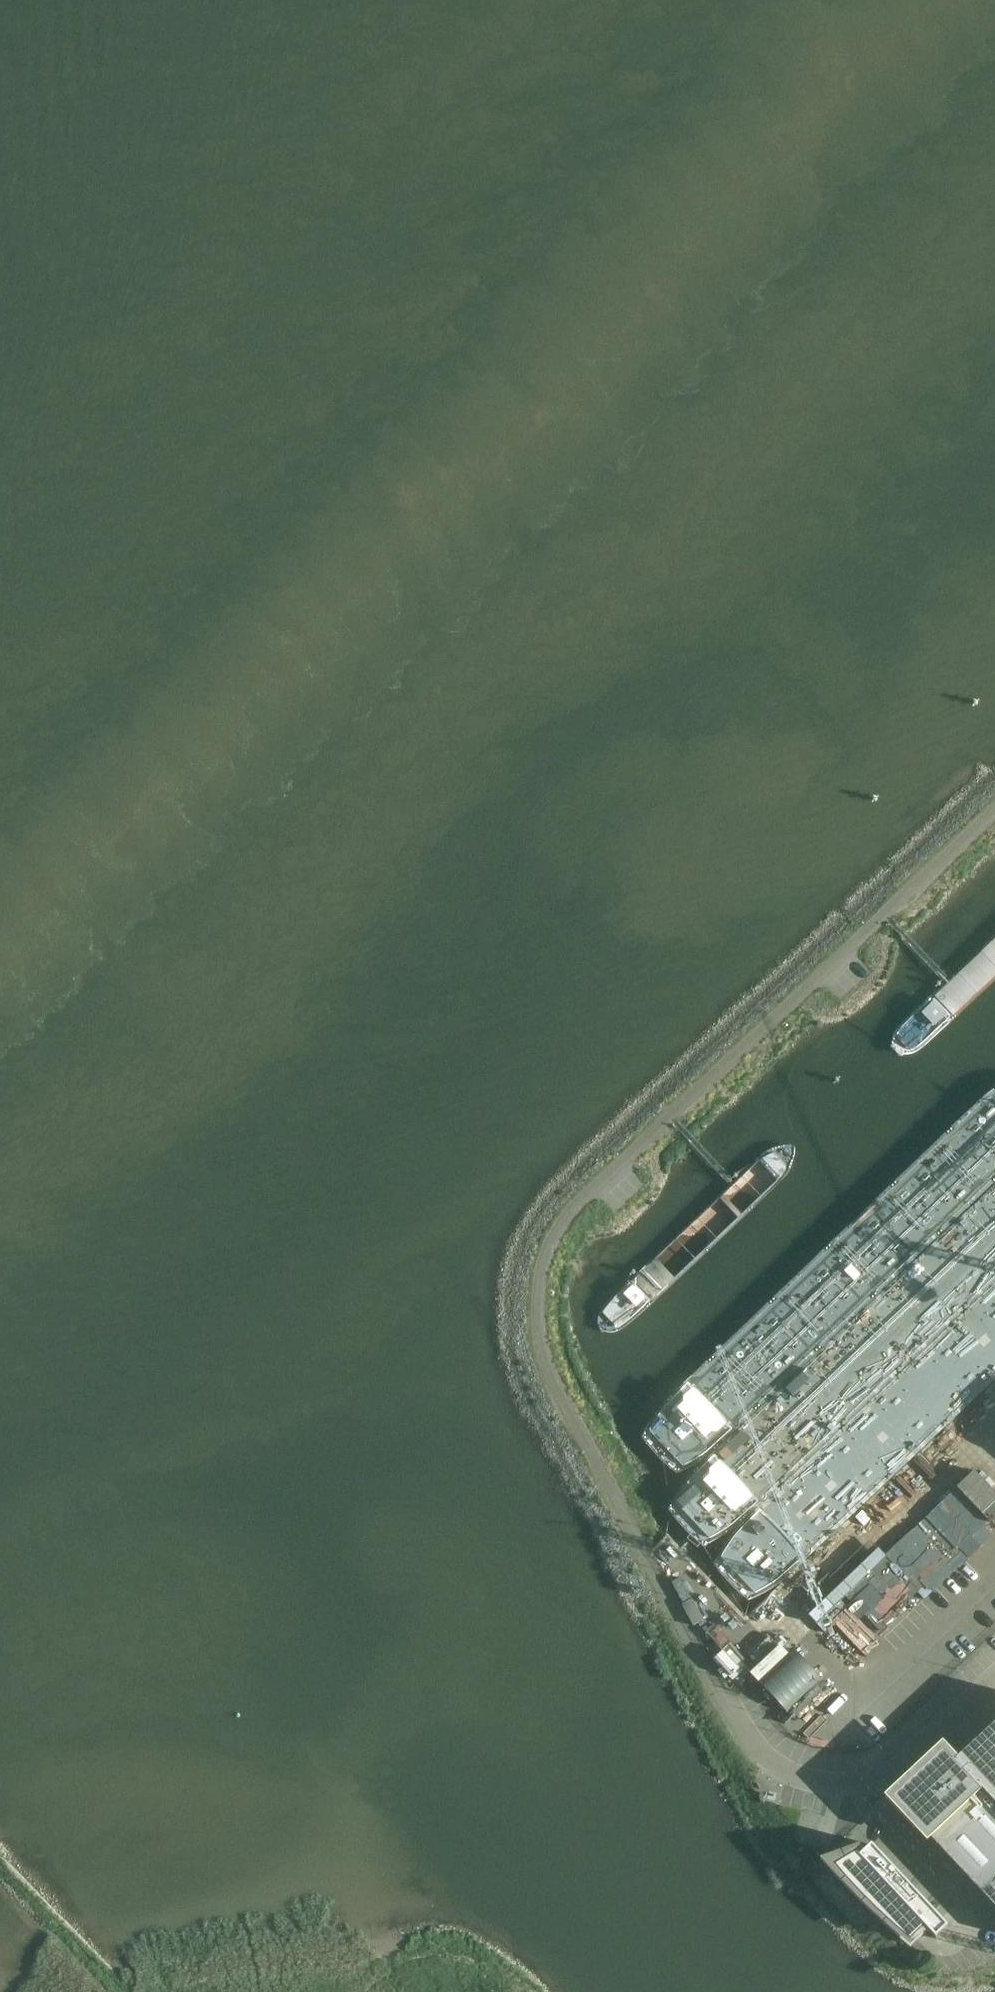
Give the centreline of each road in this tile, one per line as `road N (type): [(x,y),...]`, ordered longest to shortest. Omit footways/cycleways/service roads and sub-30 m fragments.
road 1 (unclassified): [(994,1680),(876,1786),(823,1786),(786,1775)]

